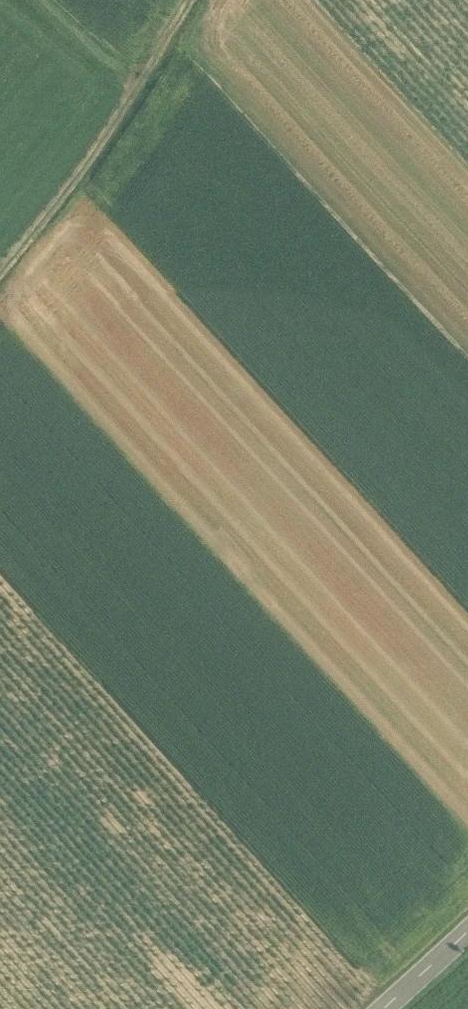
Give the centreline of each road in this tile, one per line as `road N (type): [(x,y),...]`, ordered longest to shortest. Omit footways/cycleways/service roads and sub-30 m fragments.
road 1 (track): [(200,0),(0,280)]

